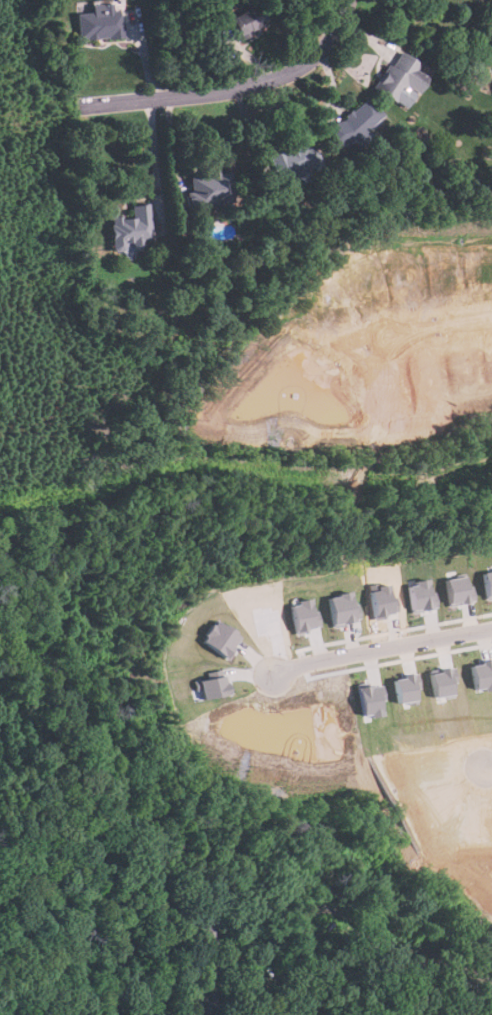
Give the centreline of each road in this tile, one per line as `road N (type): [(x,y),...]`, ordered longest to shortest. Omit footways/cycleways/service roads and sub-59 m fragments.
road 1 (residential): [(350,0),(324,50),(292,74),(251,87),(80,107)]
road 2 (residential): [(491,627),(278,669)]

